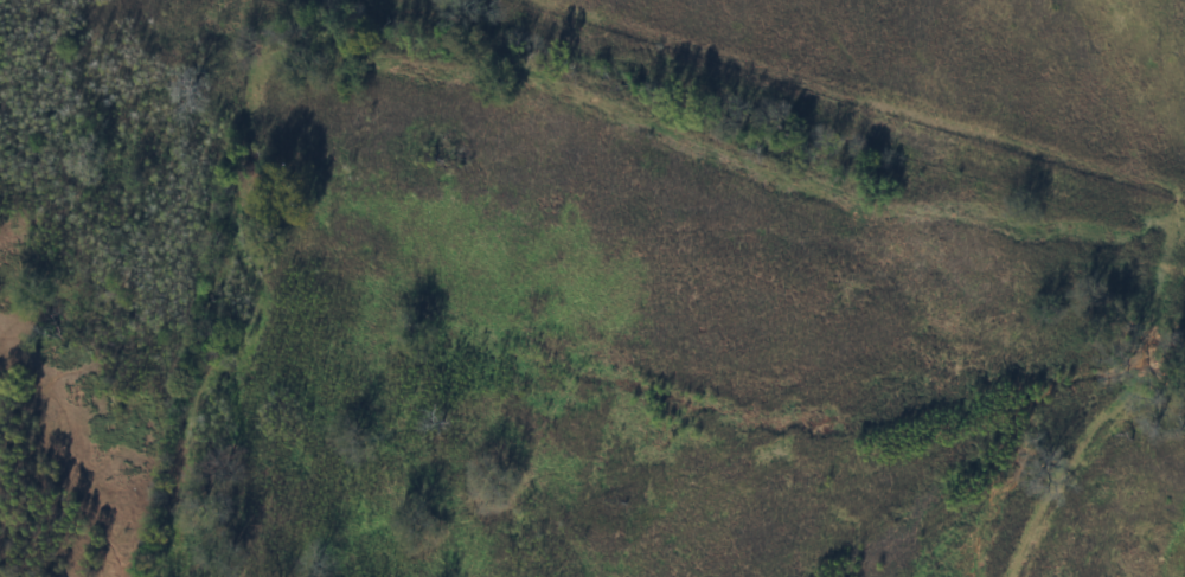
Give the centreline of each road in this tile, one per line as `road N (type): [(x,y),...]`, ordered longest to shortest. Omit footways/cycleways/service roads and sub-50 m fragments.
road 1 (track): [(1014,576),(1062,477),(1184,365)]

